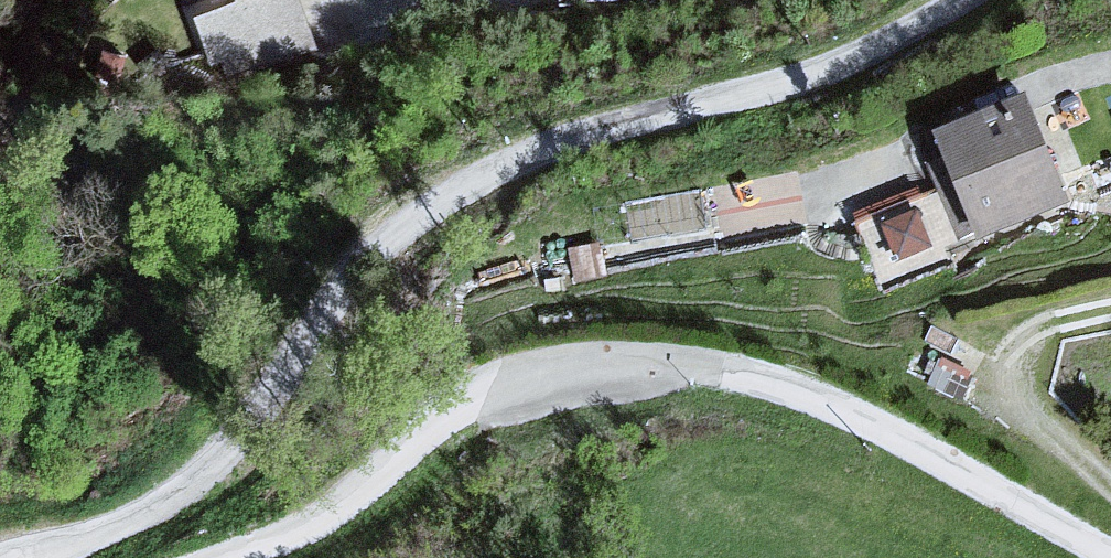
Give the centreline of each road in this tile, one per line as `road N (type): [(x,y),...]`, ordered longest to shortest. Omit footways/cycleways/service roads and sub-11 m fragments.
road 1 (residential): [(958,0),(853,57),(737,97),(536,147),(385,239),(228,452),(157,509),(31,557)]
road 2 (residential): [(224,557),(333,511),(483,410),(652,374),(787,395),(1102,557)]

